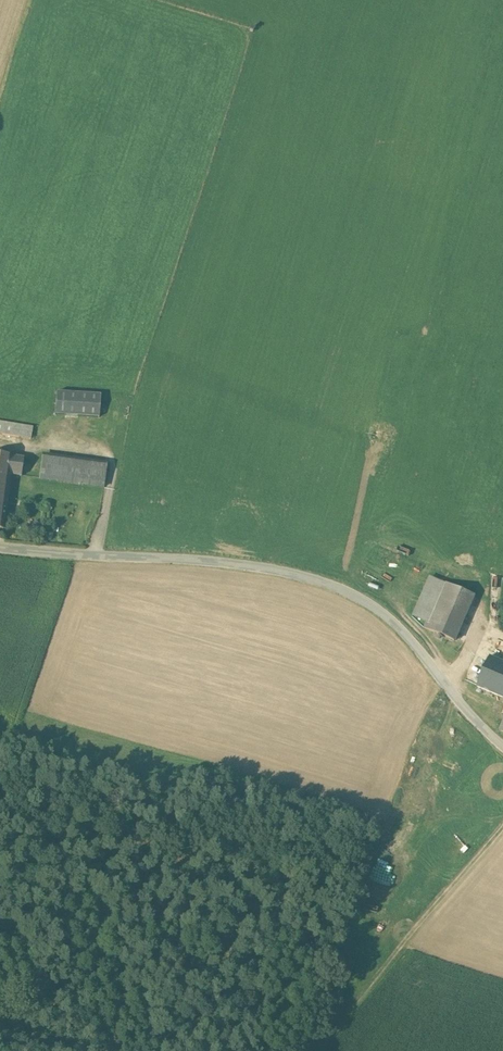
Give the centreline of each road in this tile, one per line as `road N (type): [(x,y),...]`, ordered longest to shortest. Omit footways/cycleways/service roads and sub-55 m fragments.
road 1 (unclassified): [(502,742),(405,632),(363,598),(305,576),(206,558),(0,546)]
road 2 (track): [(301,1050),(330,1031),(502,827)]

